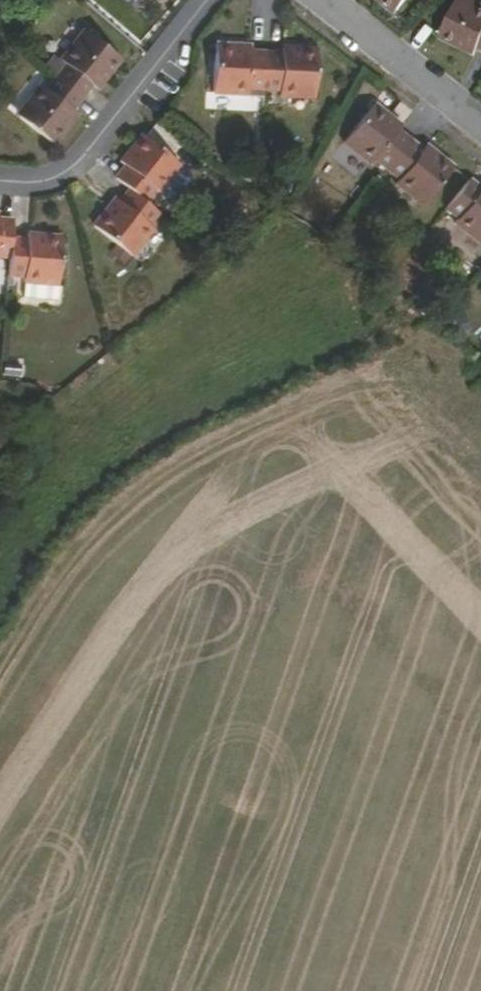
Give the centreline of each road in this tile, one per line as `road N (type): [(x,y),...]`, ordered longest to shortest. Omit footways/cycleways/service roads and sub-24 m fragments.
road 1 (residential): [(210,0),(70,169),(25,184),(0,181)]
road 2 (residential): [(480,130),(314,0)]

